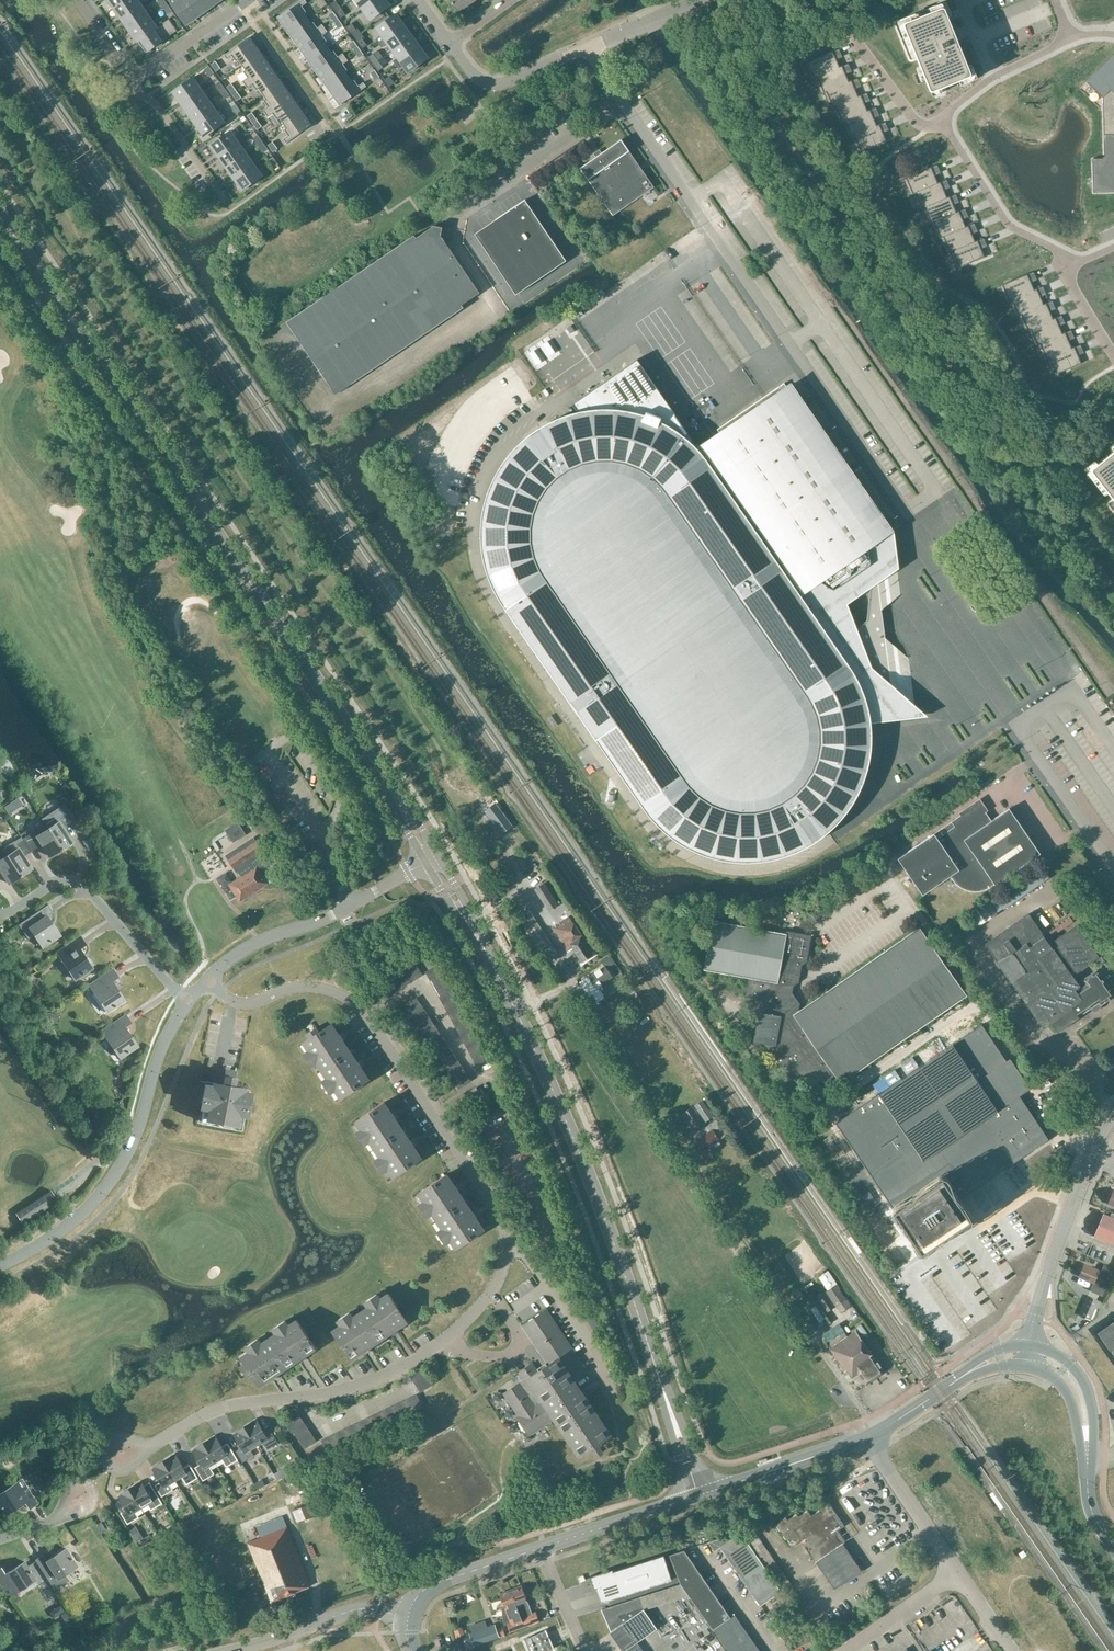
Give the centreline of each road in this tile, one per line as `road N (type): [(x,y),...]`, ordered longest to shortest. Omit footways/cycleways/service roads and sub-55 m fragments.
road 1 (residential): [(208,978),(246,1006),(309,987),(360,1009),(494,1212),(505,1264),(472,1314),(383,1375),(332,1392),(222,1408),(148,1447)]
road 2 (secondary): [(385,781),(0,215)]
road 3 (unclassified): [(906,511),(622,102)]
road 4 (secondary): [(660,1380),(576,1145),(482,945)]
road 5 (unclassified): [(0,1265),(77,1217),(114,1175),(160,1051),(189,1001)]
road 6 (residential): [(0,913),(55,883),(76,882),(189,1001)]
road 7 (unclassified): [(208,978),(260,942),(322,919),(425,862)]
road 8 (tertiary): [(1029,1345),(1068,1214),(1113,1115)]
road 9 (unclassified): [(444,223),(622,102)]
road 10 (residential): [(946,125),(1007,224),(1072,258)]
road 11 (secondary): [(707,1493),(869,1437)]
road 12 (unclassified): [(961,1578),(869,1437)]
road 13 (residential): [(450,43),(489,83),(588,49)]
road 14 (tertiary): [(408,1620),(429,1586),(543,1548)]
road 15 (residential): [(221,201),(158,107),(136,90),(134,74)]
road 16 (tertiary): [(543,1548),(691,1498)]
road 17 (residential): [(1071,40),(998,75),(955,106),(946,125)]
road 18 (residential): [(1102,846),(1020,726)]
road 19 (secondary): [(1087,1455),(1094,1423),(1082,1379),(1058,1355),(1029,1345)]
road 20 (residential): [(248,0),(134,74)]
road 21 (residential): [(854,37),(914,120),(946,125)]
road 22 (unclassified): [(855,1650),(961,1578)]
road 23 (secondary): [(707,1493),(660,1380)]
road 24 (unclassified): [(588,49),(700,0)]
road 25 (secondary): [(660,1380),(691,1498)]

